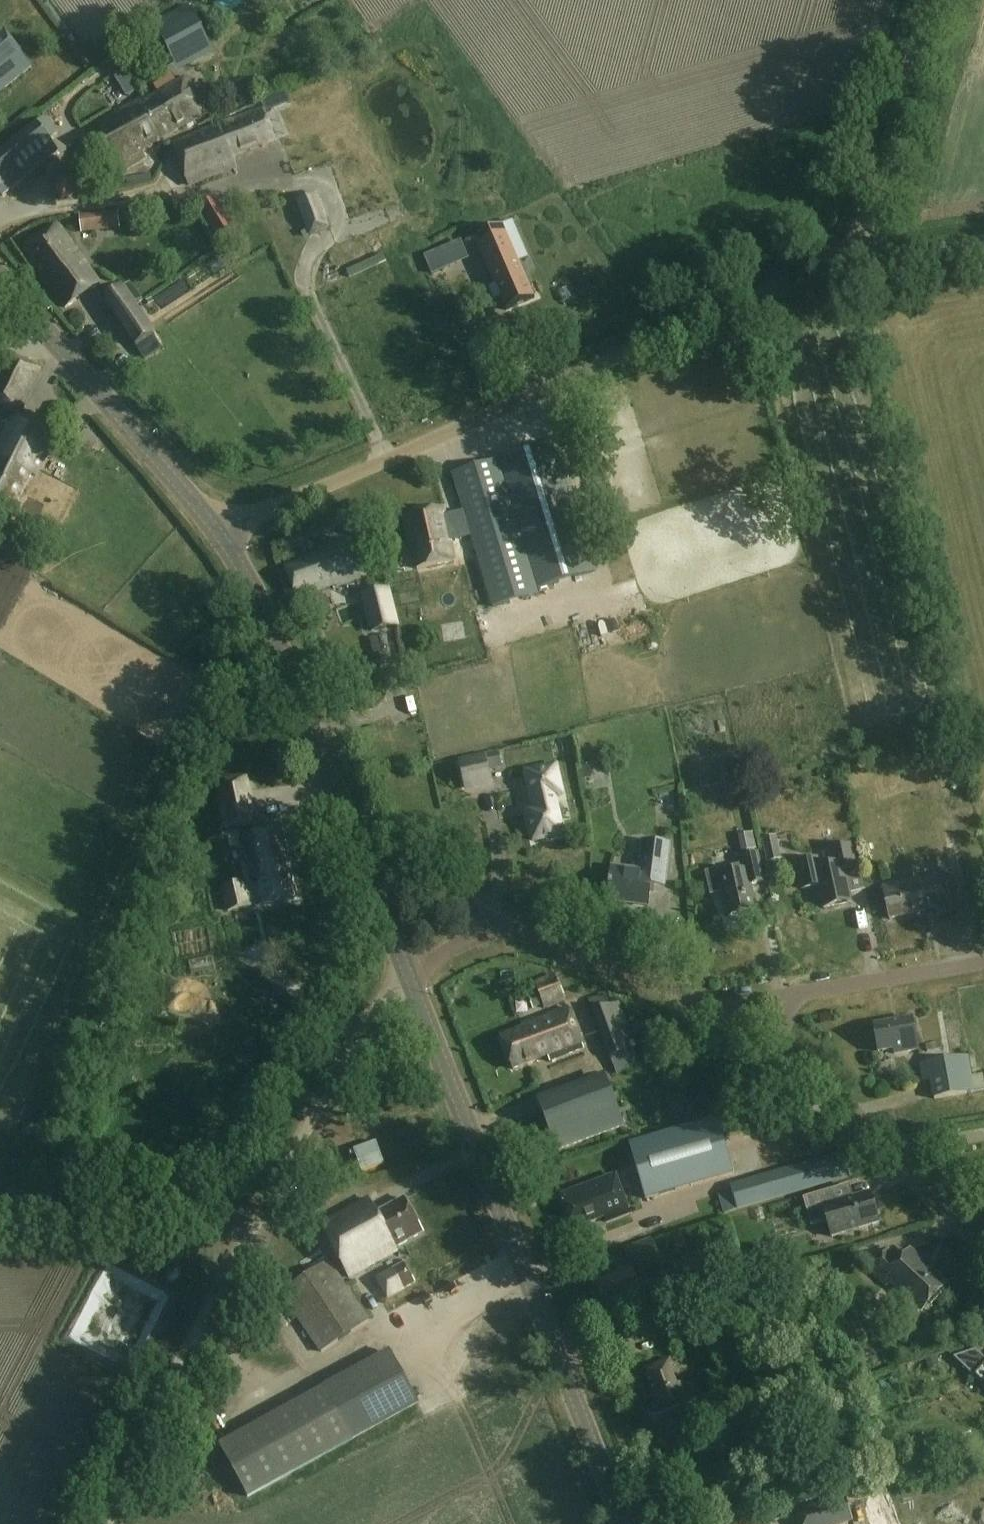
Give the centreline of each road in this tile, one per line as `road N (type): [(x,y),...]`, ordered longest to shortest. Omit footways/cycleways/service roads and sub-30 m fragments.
road 1 (unclassified): [(216,532),(644,344),(854,262)]
road 2 (tertiary): [(624,1523),(408,980)]
road 3 (unclassified): [(200,1327),(378,1009),(408,980)]
road 4 (tertiary): [(362,866),(268,621),(216,532)]
road 5 (tertiary): [(216,532),(0,280)]
road 6 (residential): [(983,1233),(780,1045)]
road 7 (unclassified): [(854,262),(927,0)]
road 8 (unclassified): [(706,1003),(495,917)]
road 9 (track): [(105,1523),(200,1327)]
road 10 (unclassified): [(983,962),(796,994)]
road 11 (unclassified): [(495,917),(362,866)]
road 12 (unclassified): [(854,262),(983,240)]
road 13 (tertiary): [(408,980),(362,866)]

